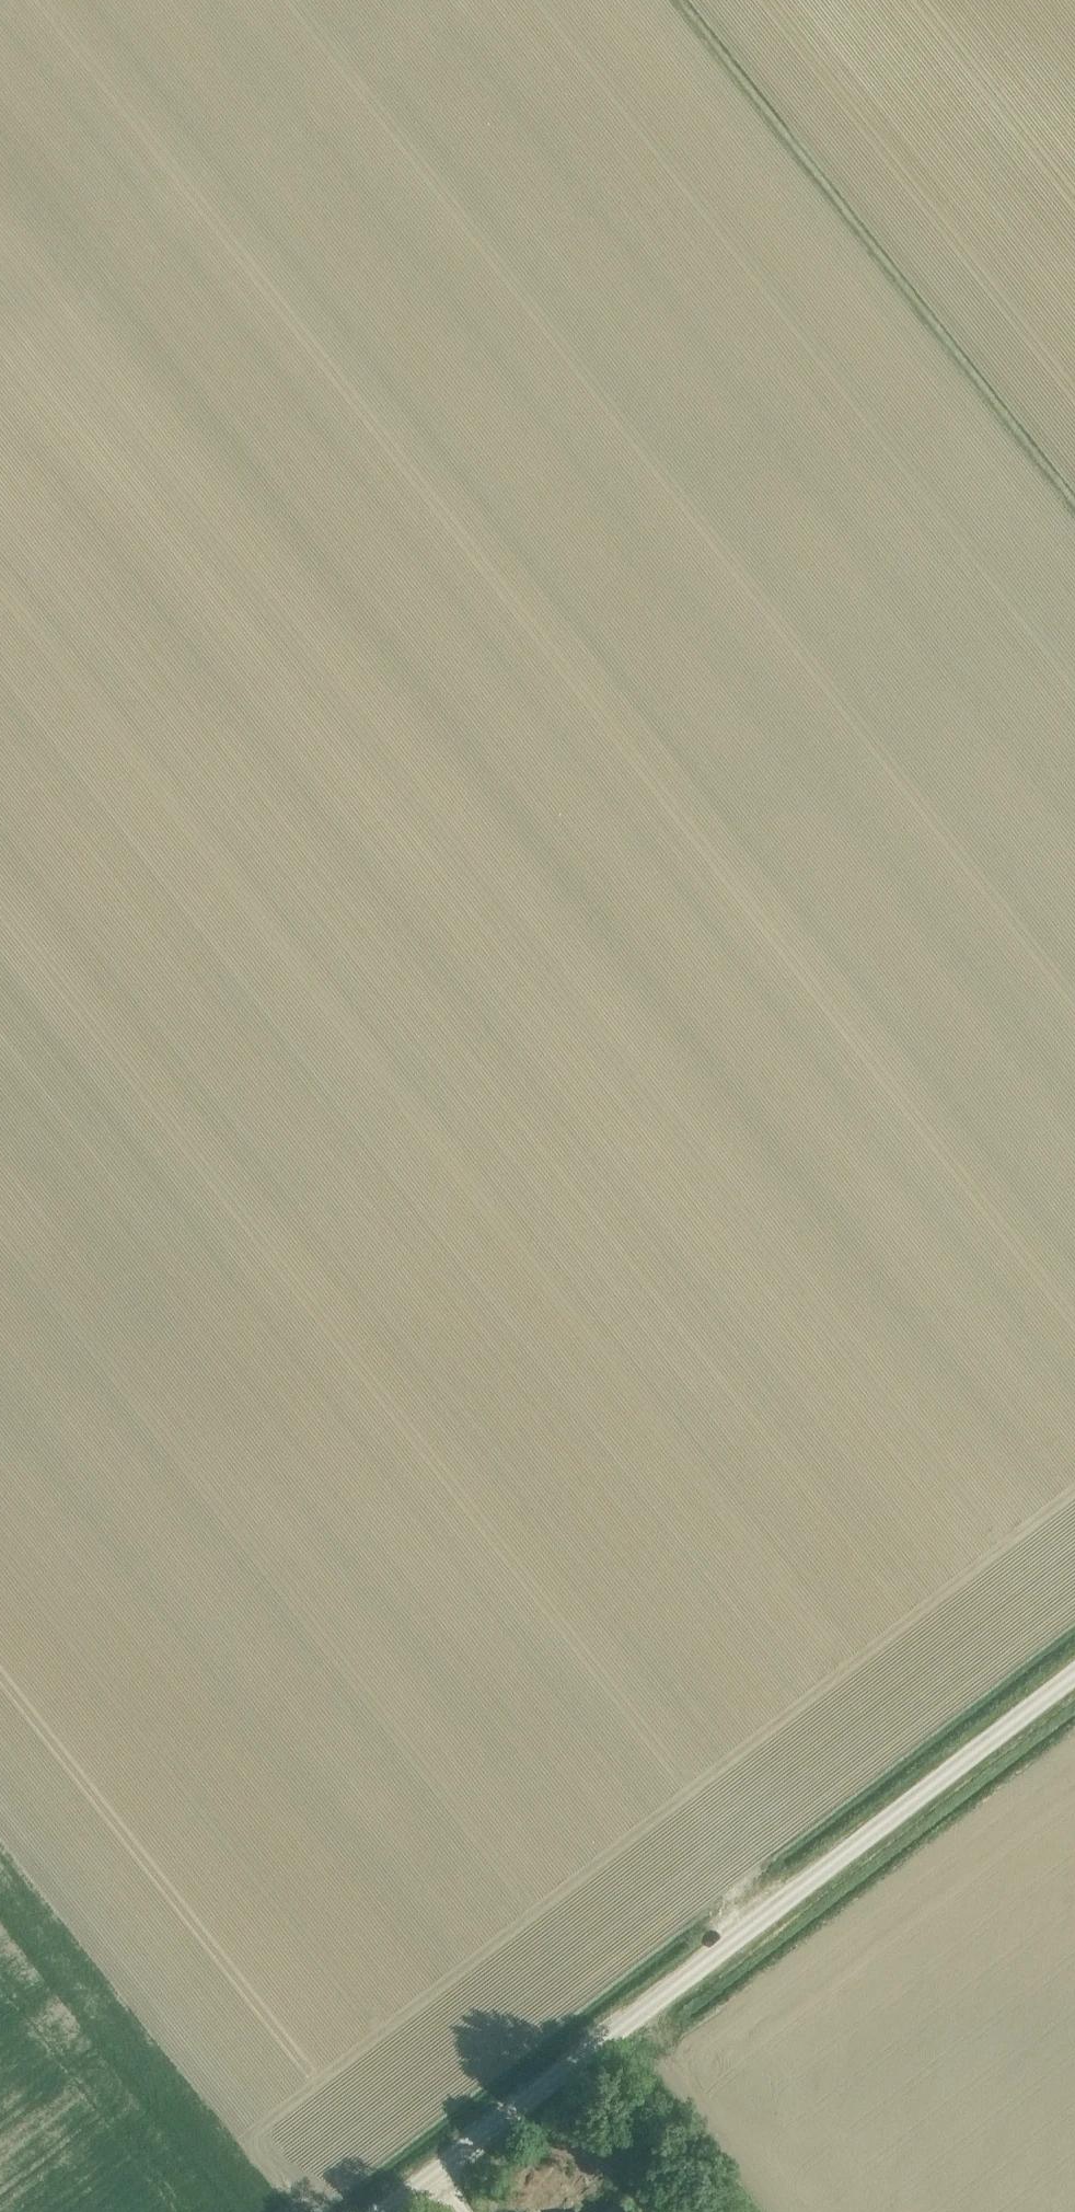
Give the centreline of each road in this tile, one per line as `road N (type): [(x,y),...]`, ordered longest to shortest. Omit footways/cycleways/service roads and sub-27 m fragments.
road 1 (unclassified): [(382,2211),(1074,1671)]

